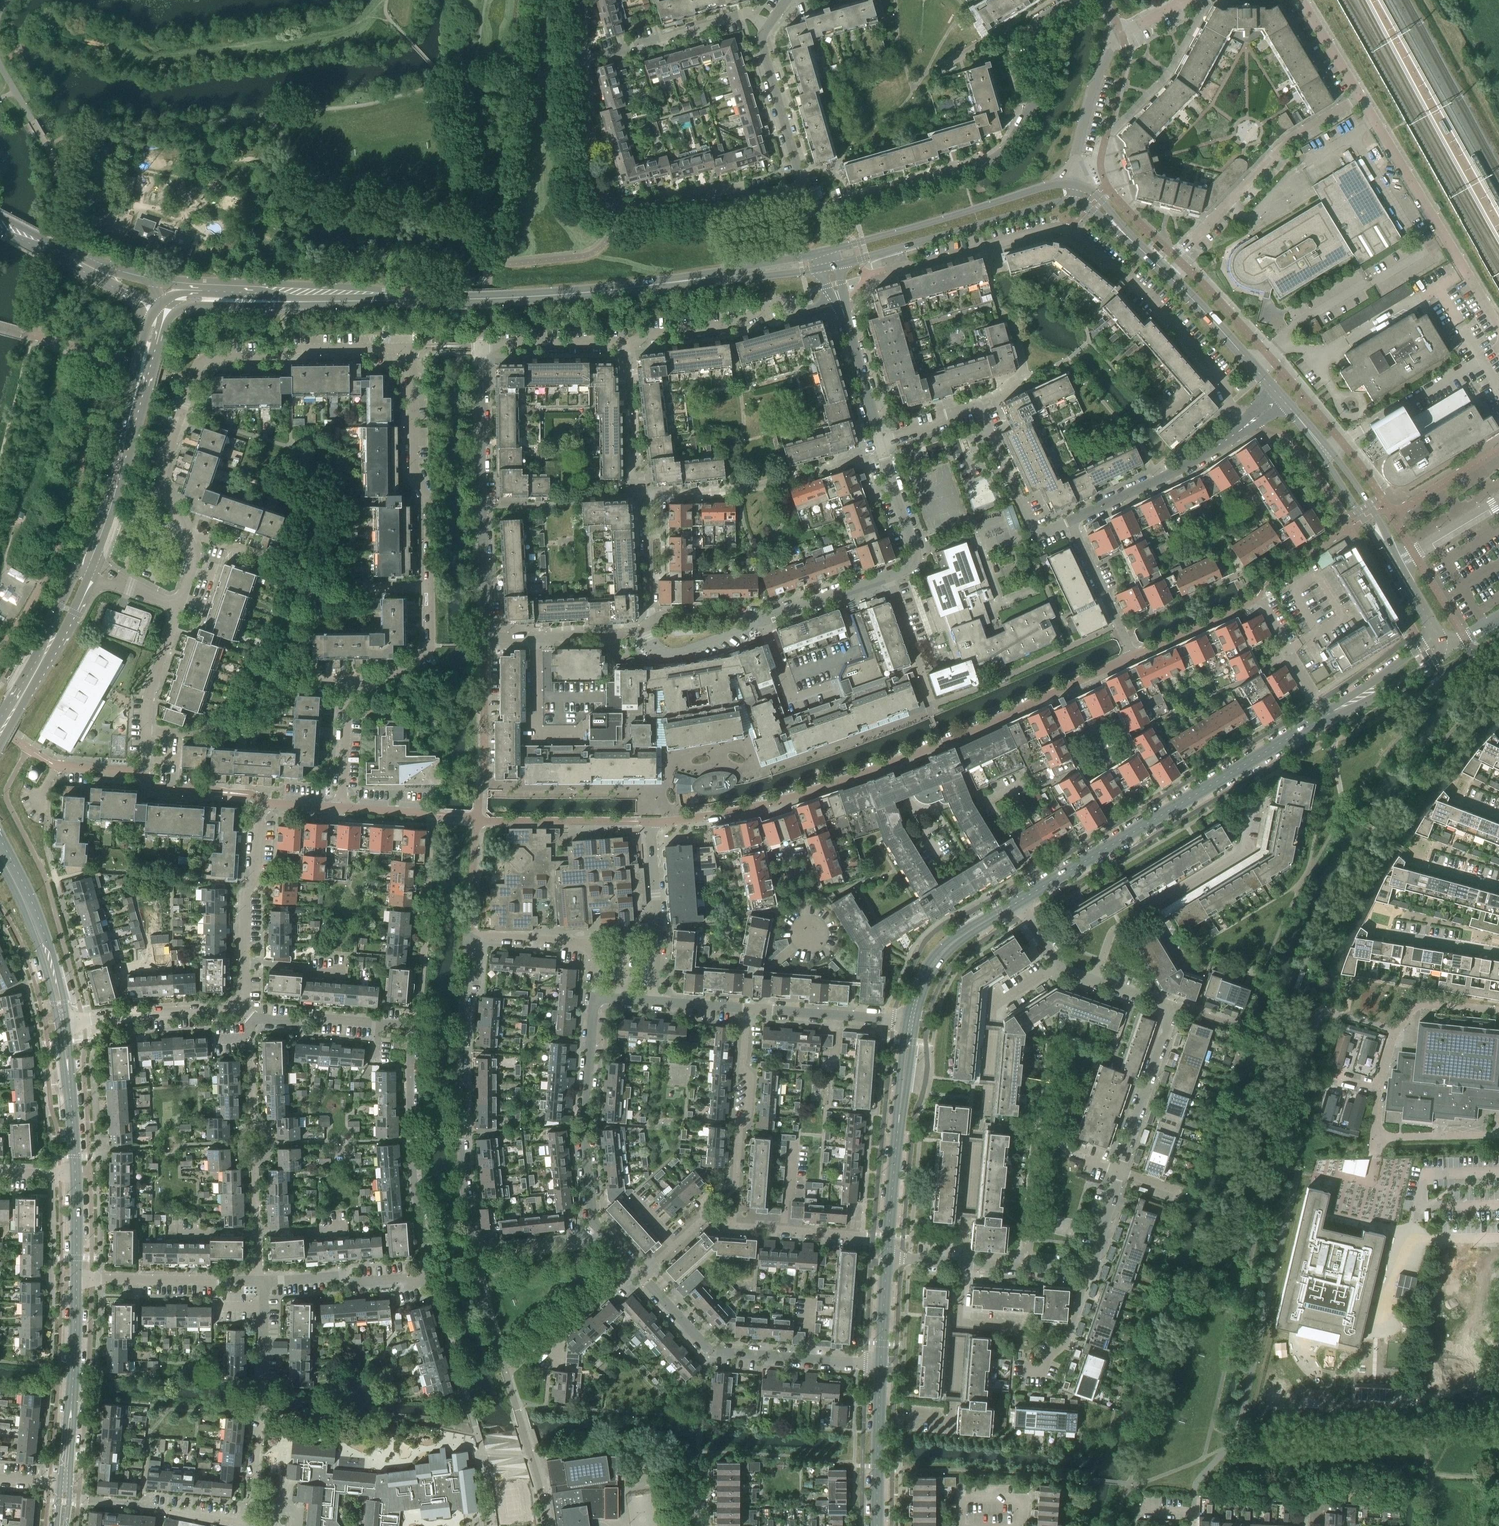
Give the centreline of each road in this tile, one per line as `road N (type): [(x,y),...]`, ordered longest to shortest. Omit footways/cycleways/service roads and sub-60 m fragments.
road 1 (residential): [(596,999),(596,954),(587,942),(467,939),(459,1052),(473,1249),(581,1245),(601,1232)]
road 2 (residential): [(340,808),(349,699),(429,649),(427,503),(413,459),(409,350)]
road 3 (residential): [(178,607),(195,554),(161,478),(202,361),(291,349),(409,350)]
road 4 (tertiary): [(232,299),(501,299),(698,277)]
road 5 (residential): [(1247,426),(1226,400),(1224,382),(1154,302),(1067,230),(888,271)]
road 6 (residential): [(490,637),(482,345),(626,343)]
road 7 (residential): [(264,1281),(424,1276),(410,1139),(411,1029)]
road 8 (residential): [(803,188),(820,210),(999,158),(1034,101),(1034,32),(1073,0)]
road 9 (residential): [(66,1021),(241,1007),(245,894),(265,803)]
road 10 (tertiary): [(1328,715),(1017,902)]
road 11 (residential): [(1088,1269),(1171,1017),(1166,1005),(1096,980)]
road 12 (residential): [(586,61),(589,174),(620,204),(726,188),(742,196),(803,188)]
road 13 (residential): [(1328,715),(1258,594),(1135,655)]
road 14 (residential): [(880,1364),(717,1353),(642,1277)]
road 15 (residential): [(1498,327),(1361,97)]
road 16 (residential): [(1096,980),(1111,932),(1242,854),(1249,814),(1263,805)]
road 17 (tertiary): [(1074,184),(824,251)]
road 18 (tertiary): [(828,268),(1071,201)]
road 19 (residential): [(642,1277),(705,1224),(863,1236)]
road 20 (tertiary): [(911,1020),(885,1257)]
road 21 (residential): [(601,1232),(591,1213),(585,1139),(596,999)]
road 22 (residential): [(1184,248),(1286,143),(1361,97)]
road 23 (residential): [(626,343),(728,326),(777,302),(805,311),(840,303)]
road 24 (tertiary): [(88,566),(146,355)]
road 25 (residential): [(411,1029),(431,814)]
road 26 (tertiary): [(65,1485),(77,1279)]
road 27 (residential): [(1247,426),(1070,520)]
road 28 (tertiary): [(1272,388),(1139,247)]
road 29 (tertiary): [(66,1021),(46,939),(0,840)]
road 30 (residential): [(586,61),(740,15),(769,26)]
road 31 (residential): [(1071,685),(895,761)]
road 32 (residential): [(77,1279),(258,1281)]
road 33 (residential): [(736,1184),(740,1129),(750,1121),(747,1008)]
road 34 (residential): [(653,1001),(653,825)]
road 35 (residential): [(139,772),(151,691),(178,607)]
road 36 (tertiary): [(0,865),(42,956),(57,1022)]
road 37 (residential): [(505,1372),(633,1266)]
road 38 (tertiary): [(1017,902),(943,952),(917,993),(911,1020)]
road 39 (residential): [(747,1008),(911,1020)]
road 40 (residential): [(251,1523),(89,1501)]
road 41 (tertiary): [(880,1364),(878,1525)]
road 42 (residential): [(411,1029),(251,1019)]
road 43 (residential): [(762,36),(803,188)]
road 44 (residential): [(640,631),(490,637)]
road 45 (residential): [(483,783),(490,637)]
road 46 (residential): [(640,631),(659,652),(680,653),(769,618)]
road 47 (residential): [(881,442),(840,303)]
road 48 (residential): [(988,1072),(995,1004),(1059,965)]
road 49 (residential): [(1119,33),(1091,92),(1074,167)]
road 50 (residential): [(908,1418),(951,1418),(958,1323)]
road 51 (tertiary): [(1439,638),(1328,715)]
road 52 (tertiary): [(1328,715),(1432,661),(1441,646)]
road 53 (tertiary): [(1397,564),(1374,512),(1326,452)]
road 54 (tertiary): [(1326,452),(1397,564)]
road 55 (residential): [(908,566),(916,554),(881,442)]
road 56 (tertiary): [(698,277),(828,268)]
road 57 (residential): [(39,810),(58,766),(139,772)]
road 58 (residential): [(895,761),(773,803)]
road 59 (tertiary): [(824,251),(698,277)]
road 60 (residential): [(655,621),(644,495)]
road 61 (residential): [(1024,1369),(1064,1344),(1088,1269)]
road 62 (residential): [(769,618),(887,576)]
road 63 (residential): [(1088,1269),(963,1263)]
road 64 (residential): [(773,803),(653,825)]
road 65 (residential): [(963,1263),(976,1143)]
road 66 (residential): [(698,1525),(693,1467),(686,1525)]

